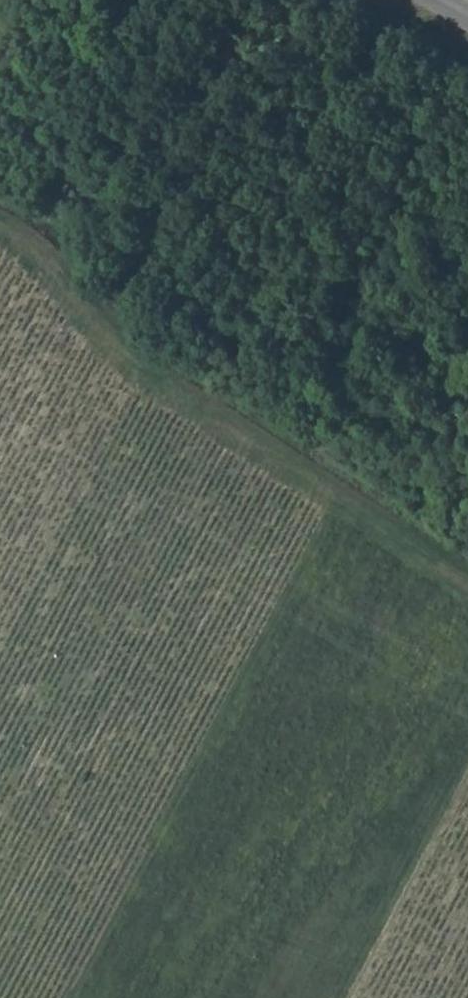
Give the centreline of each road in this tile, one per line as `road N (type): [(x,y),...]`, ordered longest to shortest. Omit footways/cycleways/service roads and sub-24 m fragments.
road 1 (track): [(467,578),(146,371),(68,279),(0,242)]

